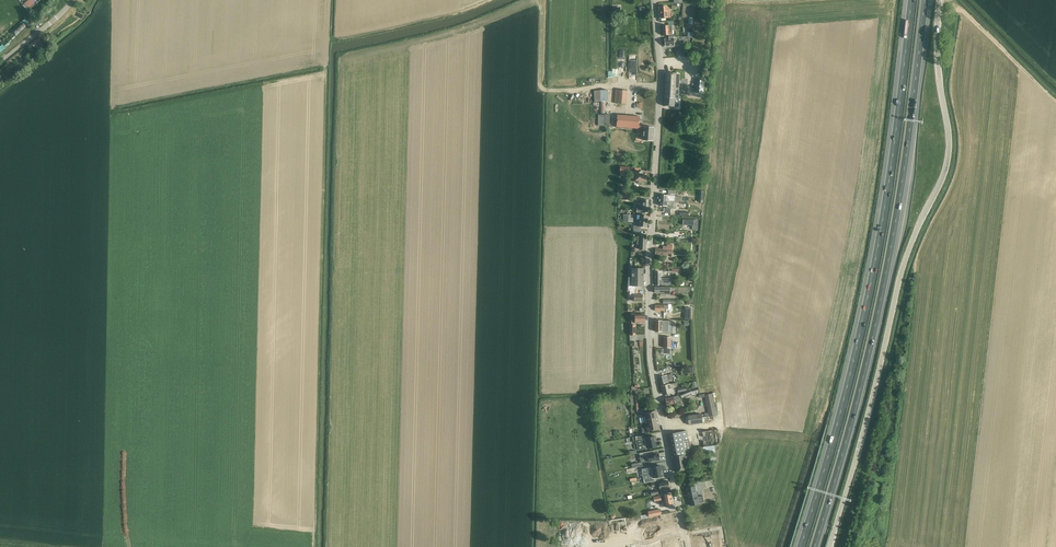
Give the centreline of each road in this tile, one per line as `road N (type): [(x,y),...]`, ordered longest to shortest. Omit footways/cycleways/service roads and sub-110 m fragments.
road 1 (unclassified): [(830,546),(911,257),(945,173),(949,139),(938,64),(945,0)]
road 2 (motorway): [(912,0),(876,262),(800,546)]
road 3 (motorway): [(814,546),(891,251),(925,0)]
road 4 (unclassified): [(685,546),(650,352),(661,88),(654,0)]

